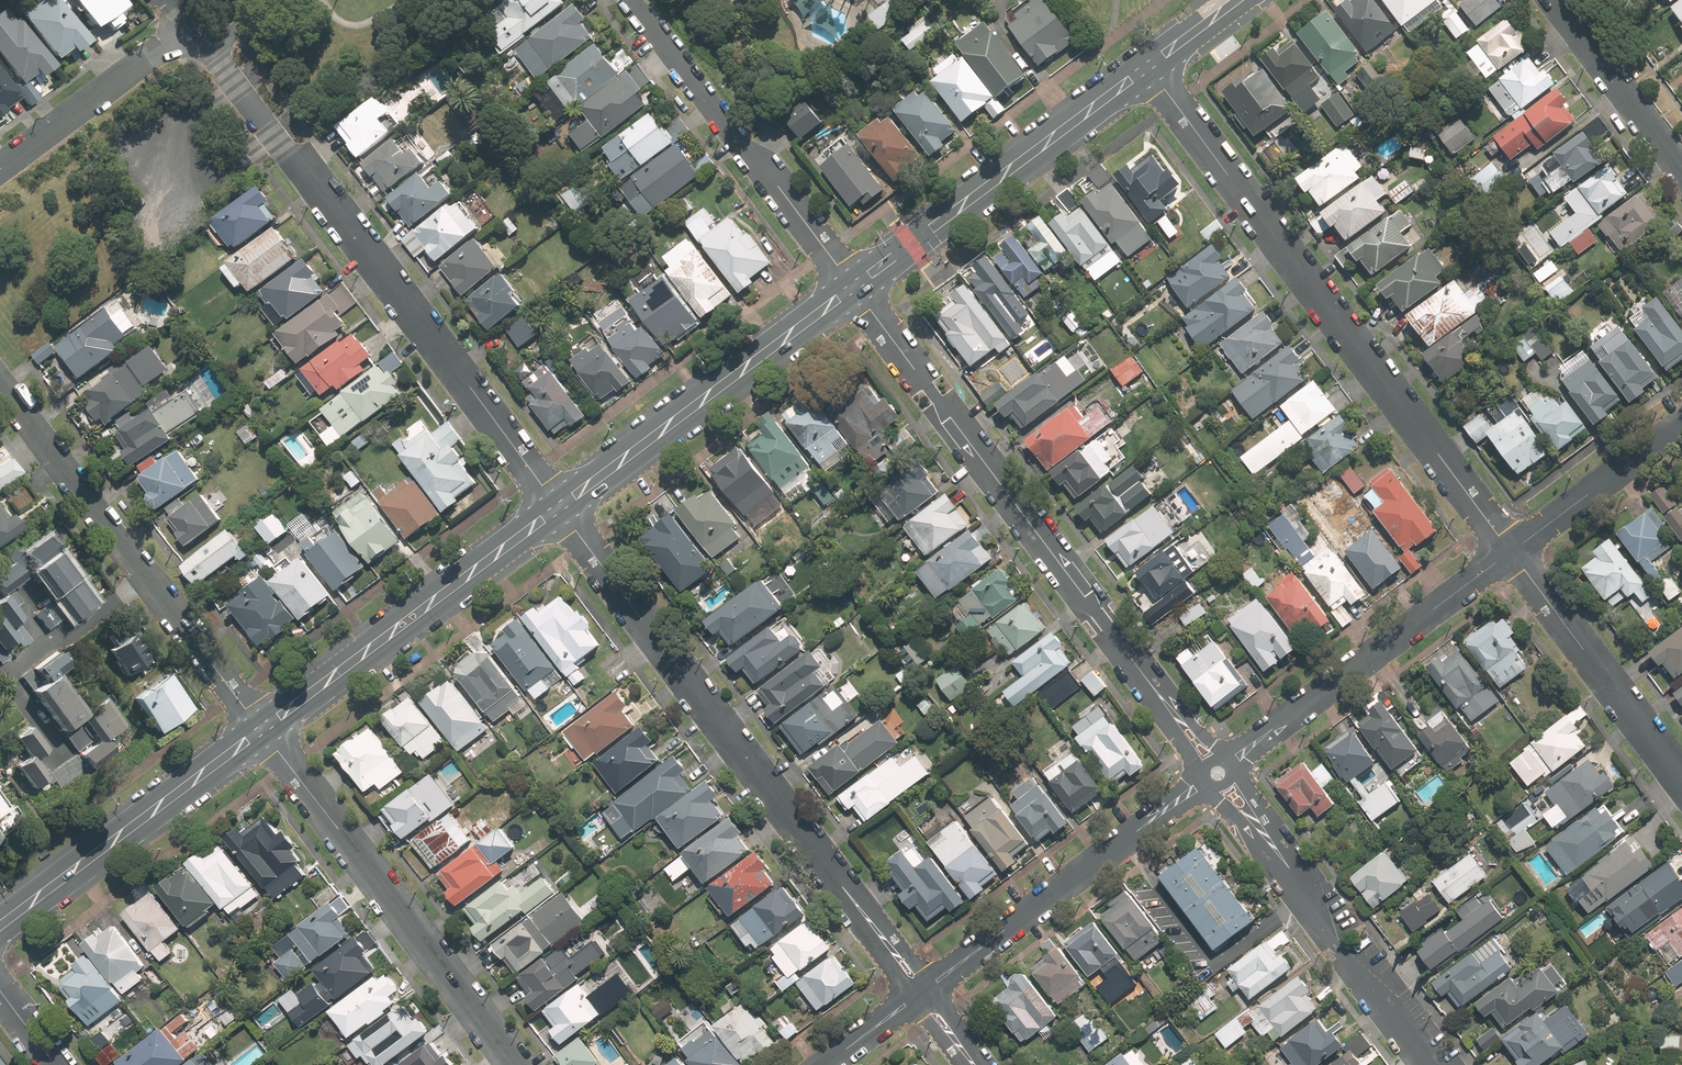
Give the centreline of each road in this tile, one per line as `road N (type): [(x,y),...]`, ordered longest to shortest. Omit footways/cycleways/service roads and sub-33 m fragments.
road 1 (residential): [(557,507),(217,59),(184,27)]
road 2 (residential): [(1149,66),(1512,552)]
road 3 (residential): [(888,946),(557,507)]
road 4 (residential): [(854,287),(1178,721)]
road 5 (residential): [(262,729),(0,383)]
road 6 (residential): [(514,1064),(262,729)]
road 7 (secondary): [(854,287),(557,507)]
road 8 (secondary): [(557,507),(262,729)]
road 9 (secondary): [(1149,66),(854,287)]
road 10 (residential): [(631,0),(854,287)]
road 11 (tertiary): [(1228,764),(1512,552)]
road 12 (tertiary): [(931,987),(1206,779)]
road 13 (secondary): [(262,729),(0,924)]
road 14 (residential): [(1247,813),(1309,896),(1338,951),(1428,1064)]
road 15 (residential): [(1512,552),(1681,782)]
road 16 (residential): [(184,27),(0,166)]
road 17 (tertiary): [(1512,552),(1681,425)]
road 18 (residential): [(1558,0),(1681,165)]

